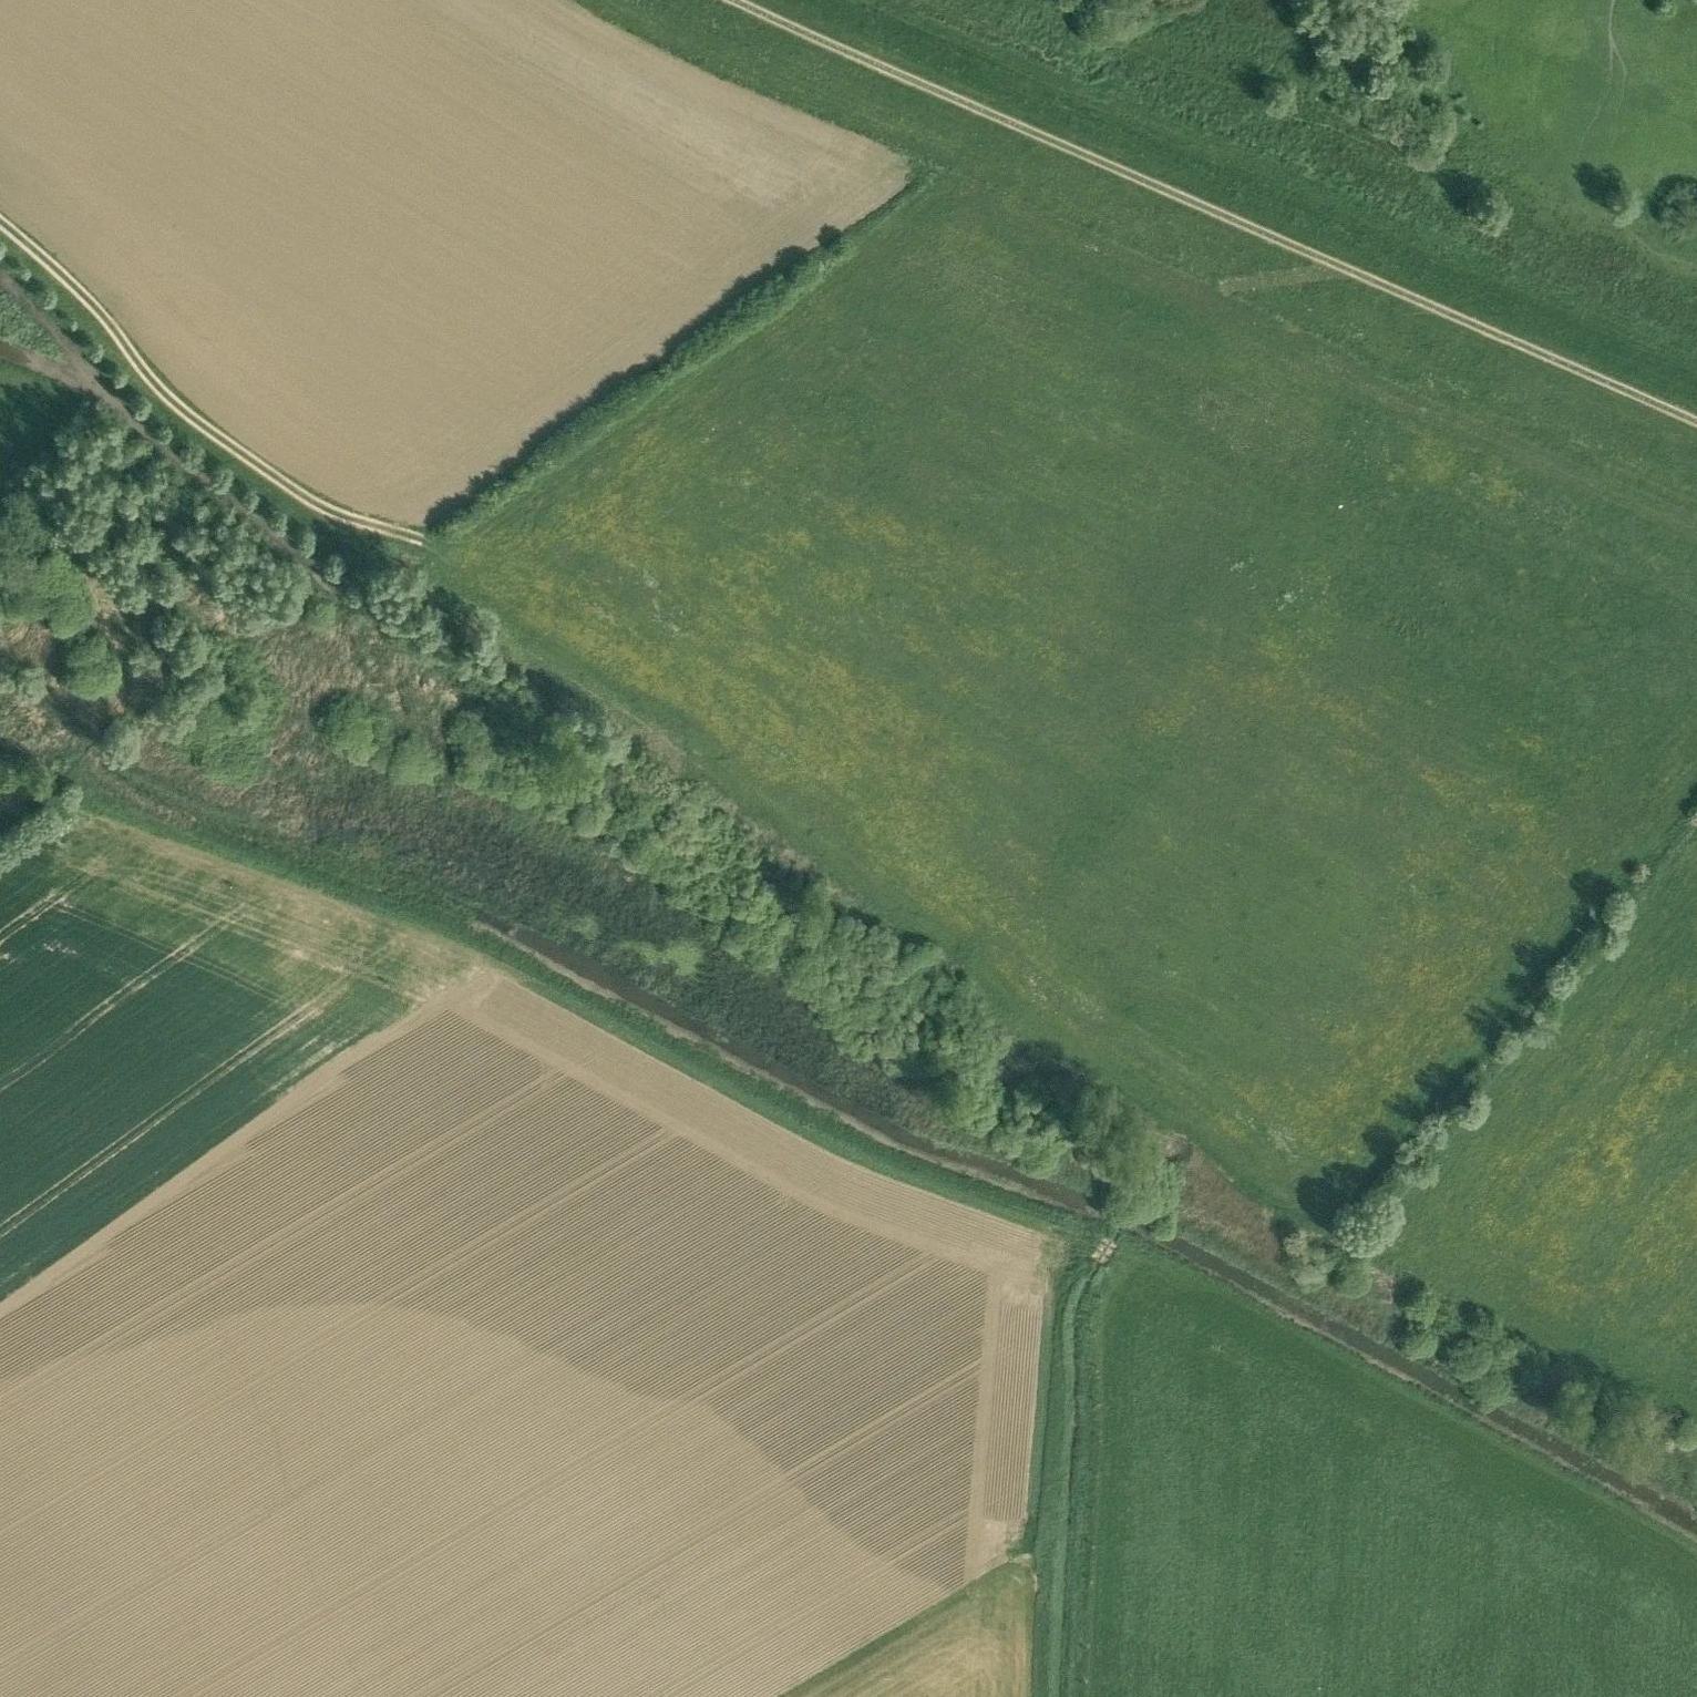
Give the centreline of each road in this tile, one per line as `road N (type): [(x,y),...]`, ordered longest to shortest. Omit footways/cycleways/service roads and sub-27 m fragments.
road 1 (track): [(738,0),(1696,422)]
road 2 (track): [(0,220),(106,318),(178,405),(232,446),(315,502),(435,542)]

